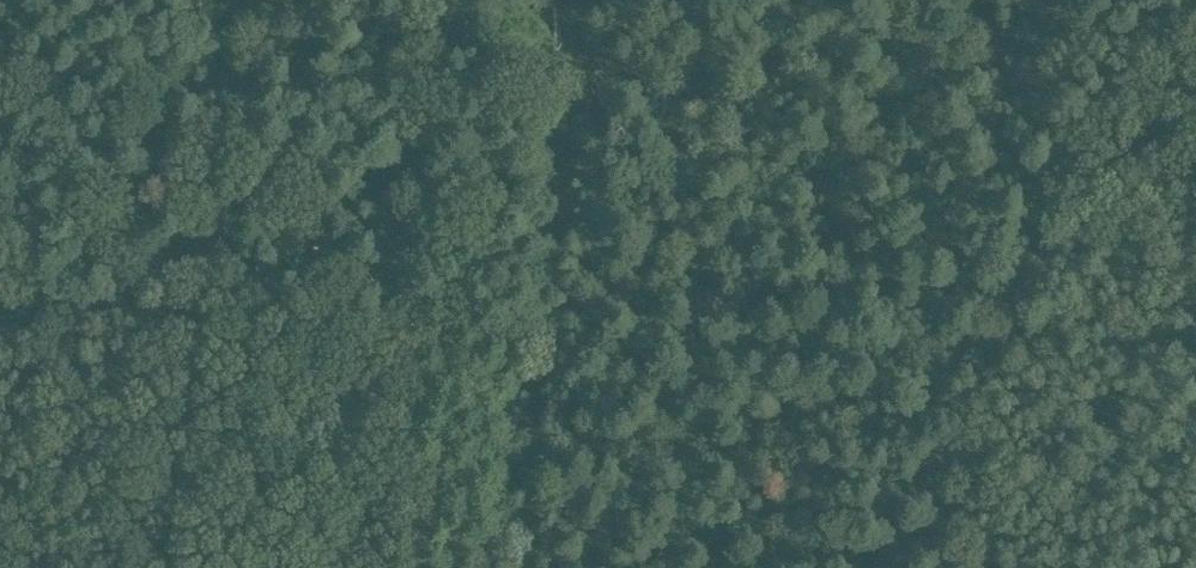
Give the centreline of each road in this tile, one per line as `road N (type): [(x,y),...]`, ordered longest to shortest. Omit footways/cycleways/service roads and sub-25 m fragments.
road 1 (track): [(521,567),(575,0)]

